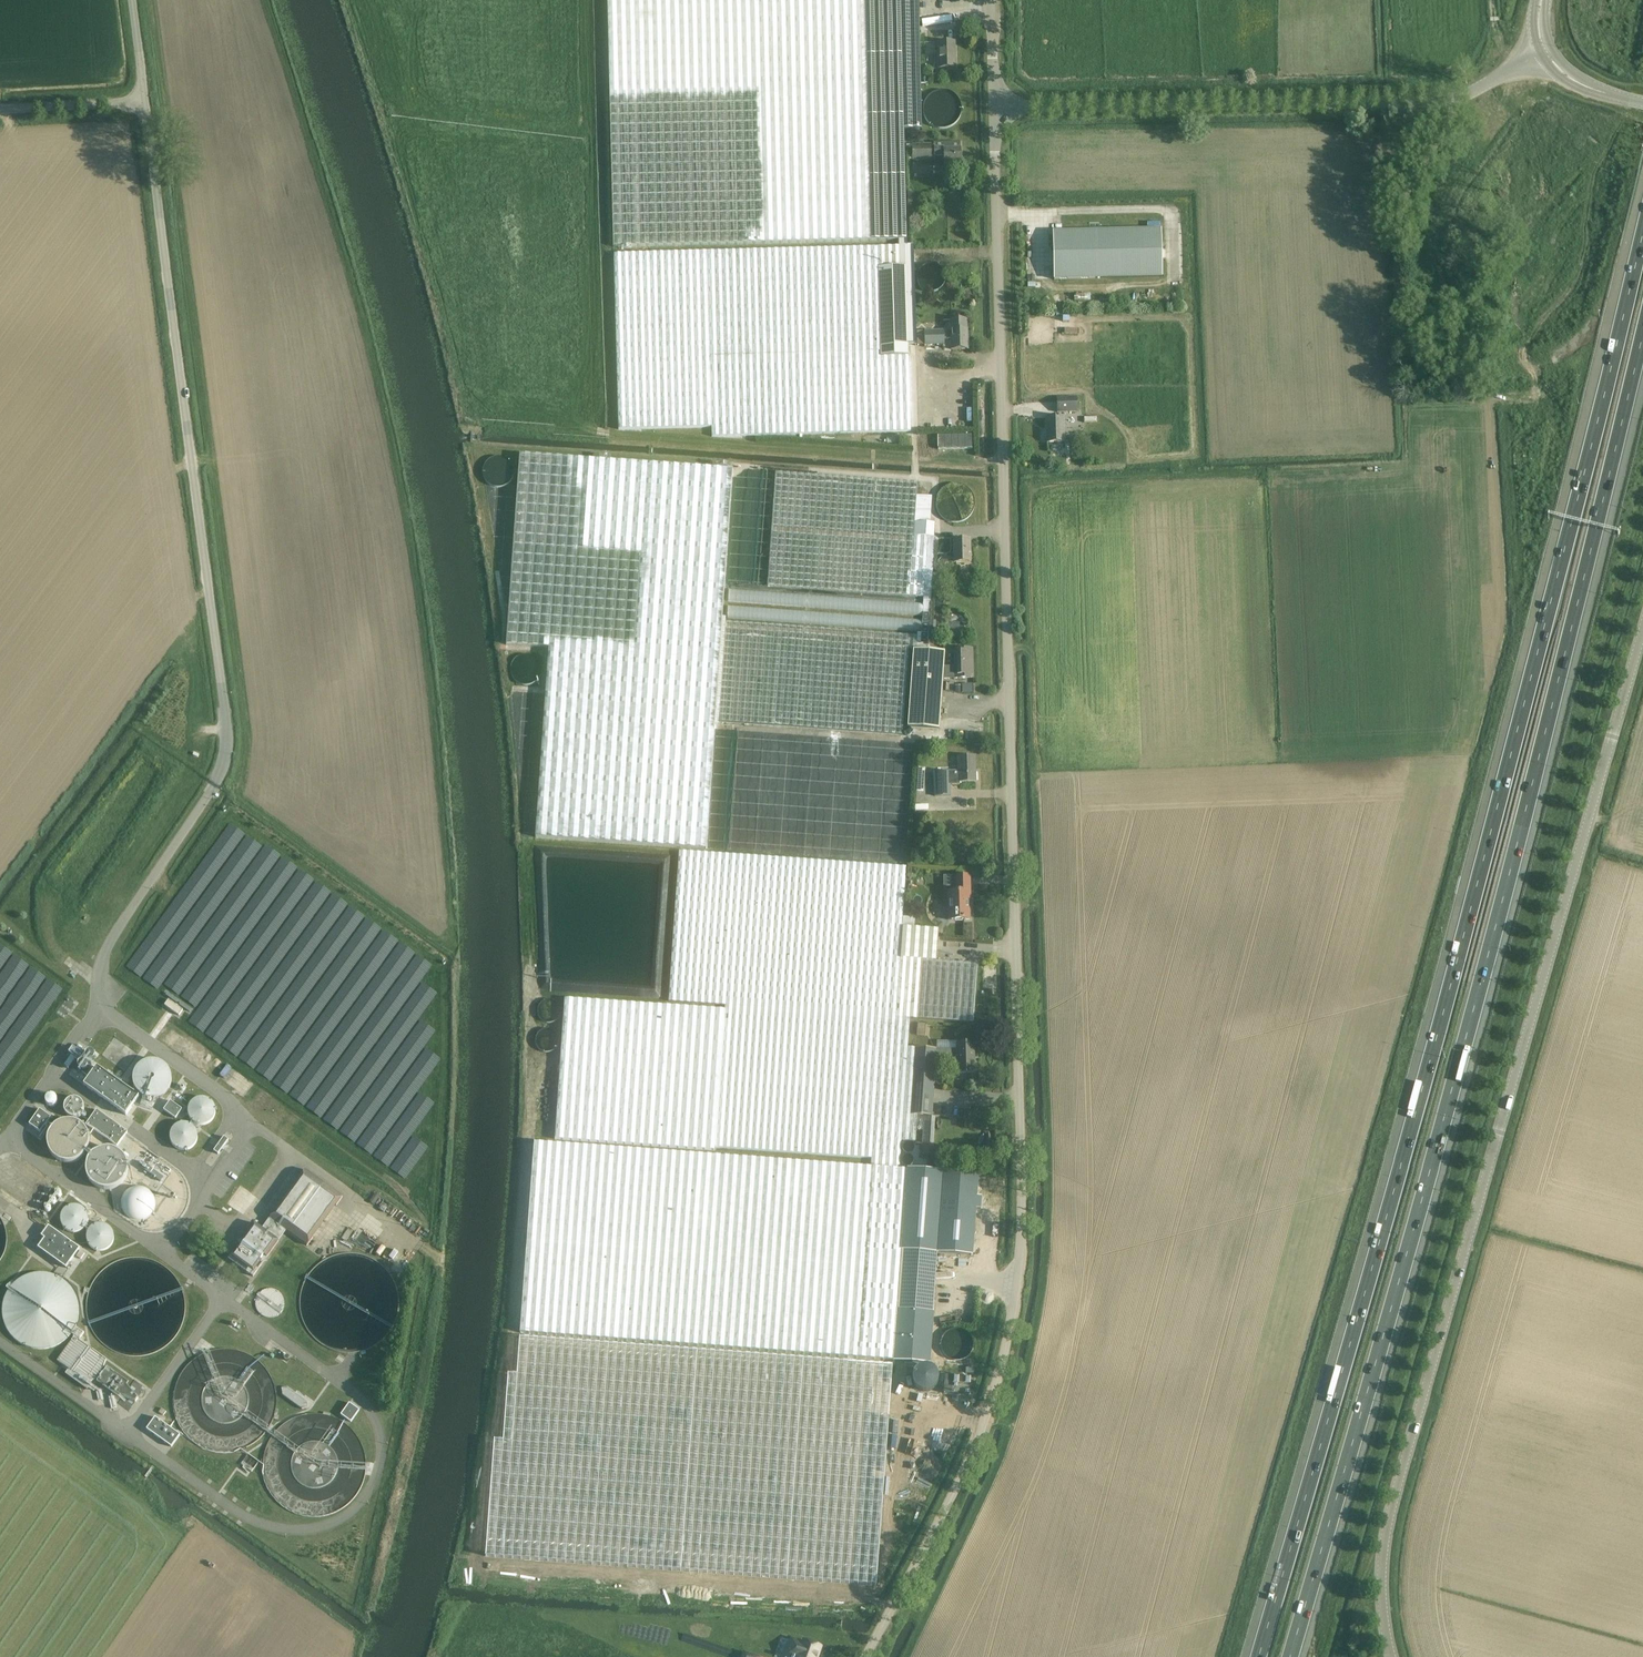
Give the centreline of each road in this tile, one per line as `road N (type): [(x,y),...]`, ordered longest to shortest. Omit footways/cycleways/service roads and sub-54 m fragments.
road 1 (unclassified): [(863,1656),(968,1463),(1009,1320),(1017,1204),(991,108)]
road 2 (motorway): [(1642,231),(1441,1023),(1259,1656)]
road 3 (motorway): [(1294,1656),(1469,1027),(1642,335)]
road 4 (tertiary): [(1390,1656),(1381,1589),(1388,1516),(1642,629)]
road 5 (unclassified): [(215,784),(226,756),(224,729),(144,103)]
road 6 (unclassified): [(991,108),(1434,104),(1480,92),(1545,53)]
road 7 (unclassified): [(0,111),(144,103)]

